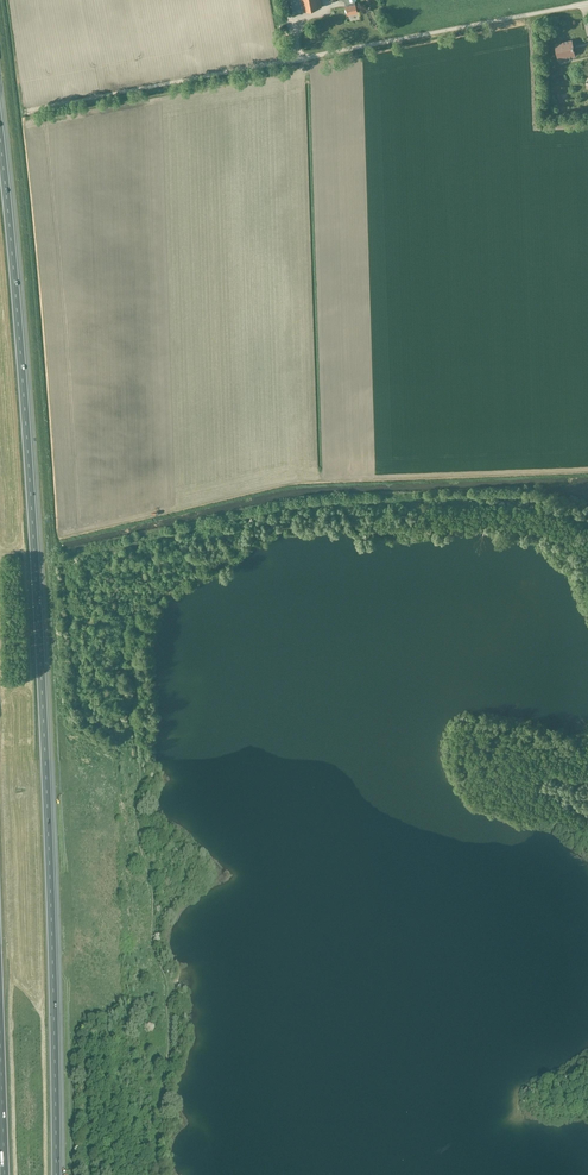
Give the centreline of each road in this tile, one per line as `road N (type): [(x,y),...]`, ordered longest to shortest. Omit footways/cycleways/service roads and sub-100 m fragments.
road 1 (motorway): [(56,1174),(40,639),(0,138)]
road 2 (track): [(429,531),(363,532),(330,524),(277,529),(131,611),(138,632),(129,710),(138,841),(166,1027),(160,1174)]
road 3 (unclassified): [(23,111),(587,3)]
road 4 (track): [(65,560),(305,506),(519,498)]
road 5 (motorway): [(0,1044),(4,1174)]

